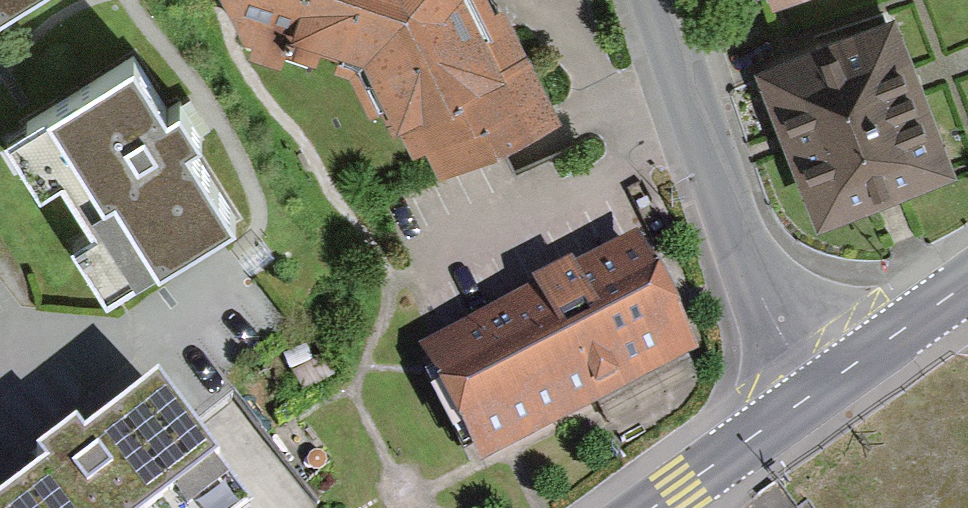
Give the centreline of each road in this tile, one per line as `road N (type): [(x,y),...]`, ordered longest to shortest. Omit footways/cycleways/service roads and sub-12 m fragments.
road 1 (tertiary): [(814,396),(756,287),(659,0)]
road 2 (secondary): [(652,507),(814,396)]
road 3 (secondary): [(814,396),(967,284)]

